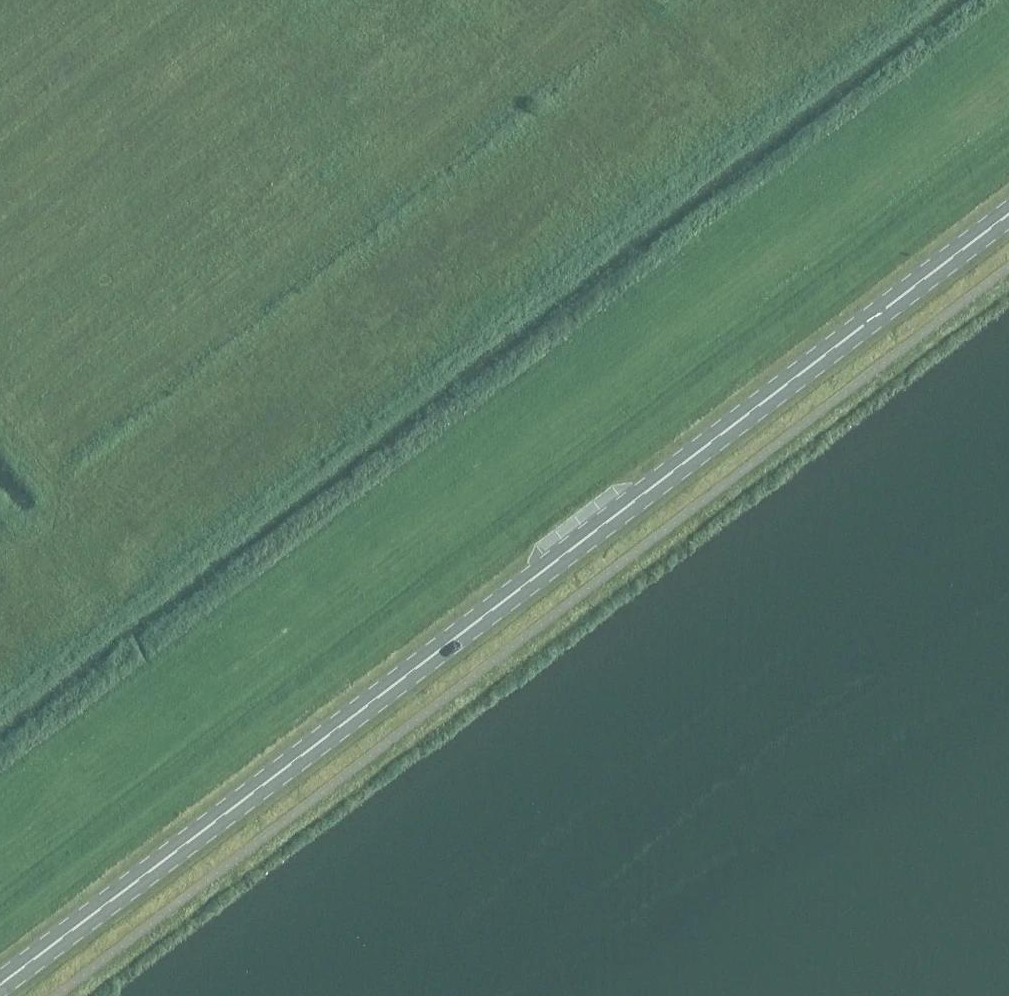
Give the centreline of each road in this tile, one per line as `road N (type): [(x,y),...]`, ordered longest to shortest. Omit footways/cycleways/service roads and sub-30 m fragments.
road 1 (primary): [(0,984),(1008,214)]

